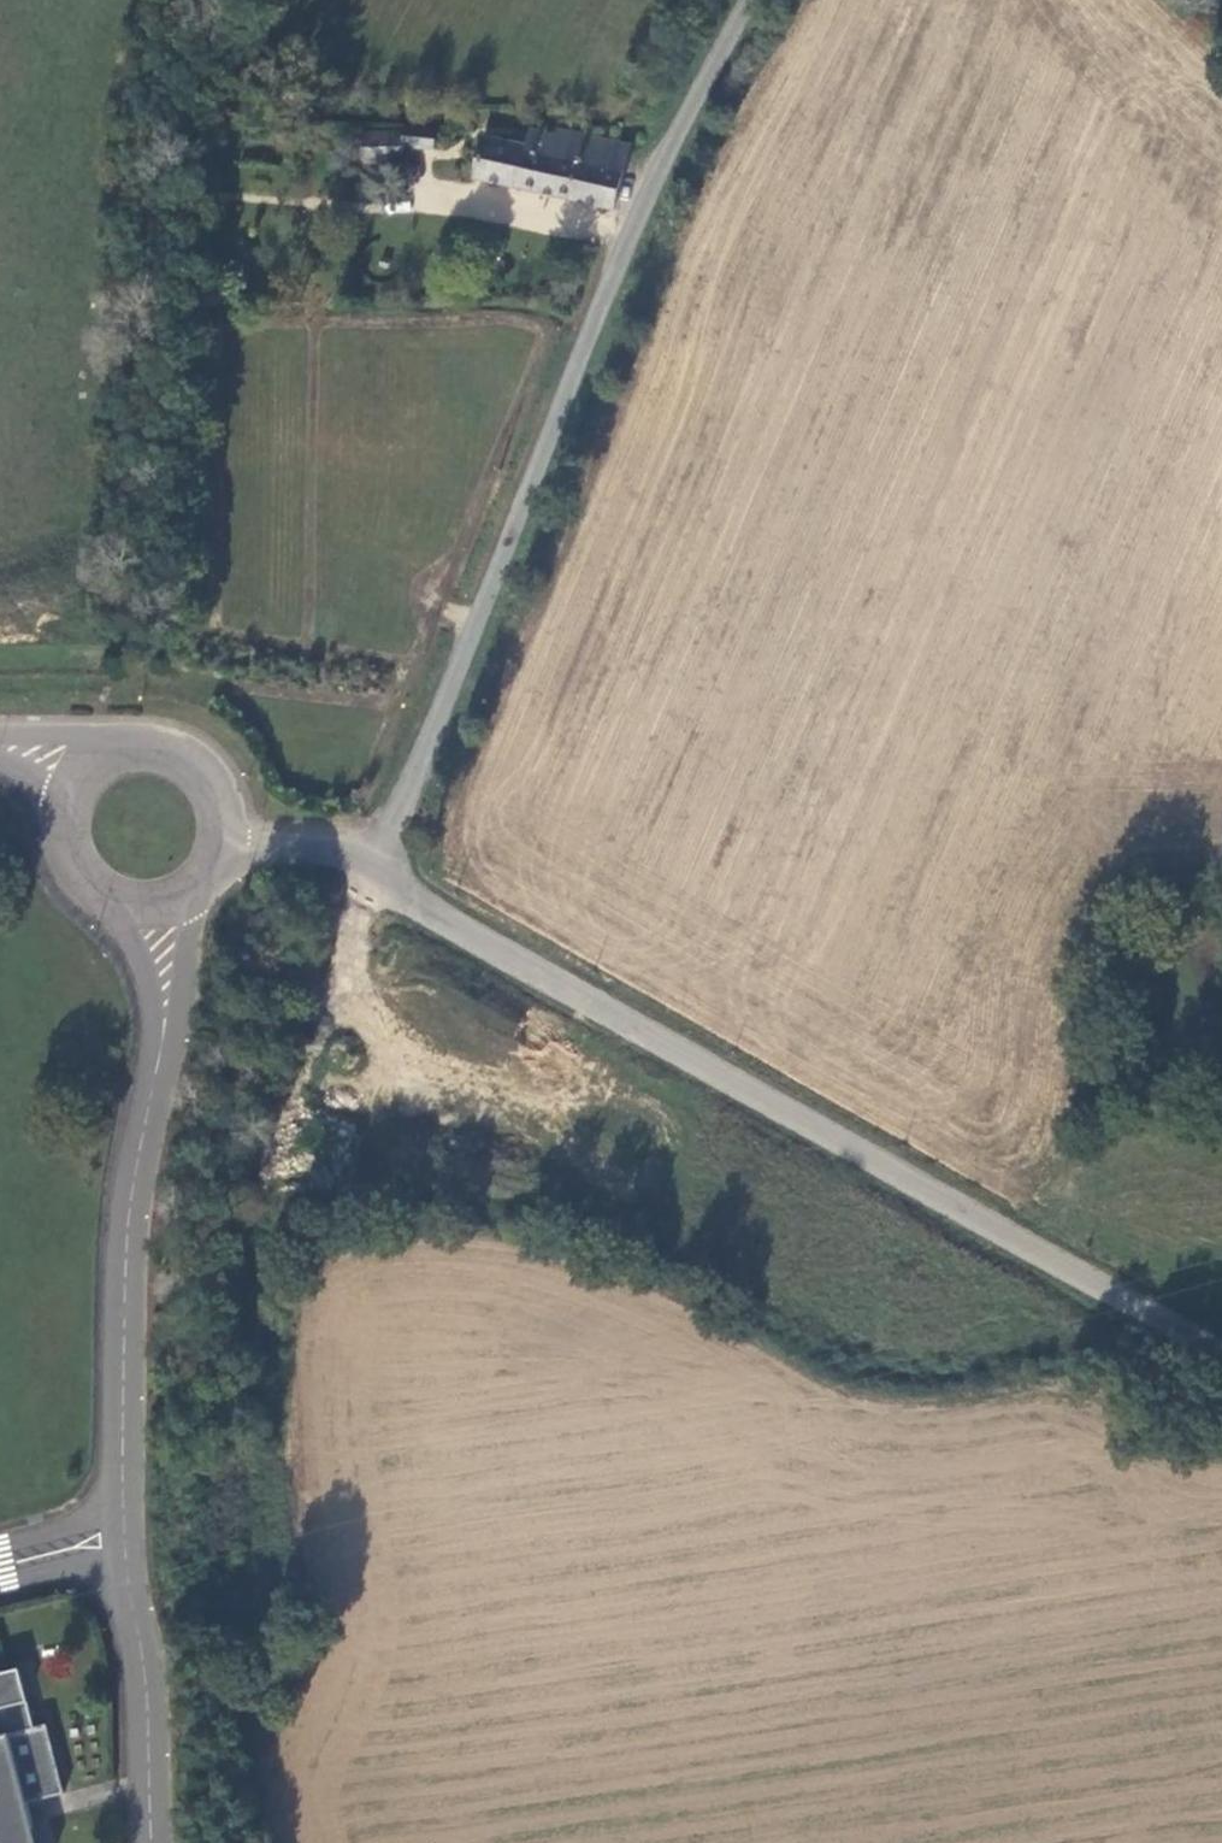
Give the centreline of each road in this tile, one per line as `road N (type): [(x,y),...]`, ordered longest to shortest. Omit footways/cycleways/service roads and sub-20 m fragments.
road 1 (tertiary): [(1221,1352),(394,886),(370,861)]
road 2 (unclassified): [(370,861),(427,758),(667,155),(744,0)]
road 3 (track): [(274,1679),(275,1320),(343,937),(370,861)]
road 4 (tertiary): [(73,784),(62,828),(77,872),(112,901),(157,907),(187,897),(211,875),(225,847)]
road 5 (tertiary): [(225,847),(224,800),(197,761),(153,743),(107,752),(73,784)]
road 6 (tertiary): [(370,861),(343,852),(225,847)]

